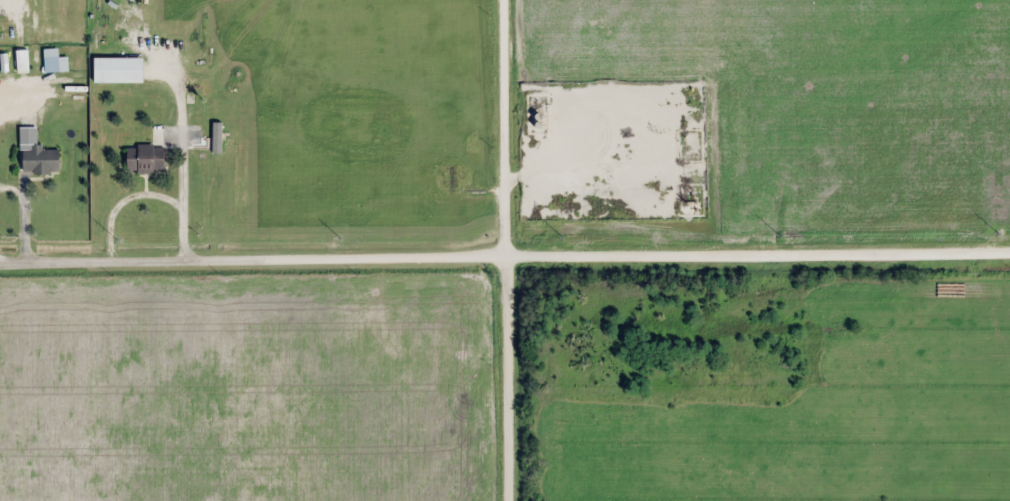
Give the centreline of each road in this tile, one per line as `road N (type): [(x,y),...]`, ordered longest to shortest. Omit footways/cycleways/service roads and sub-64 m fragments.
road 1 (residential): [(0,249),(1009,242)]
road 2 (residential): [(507,500),(500,0)]

